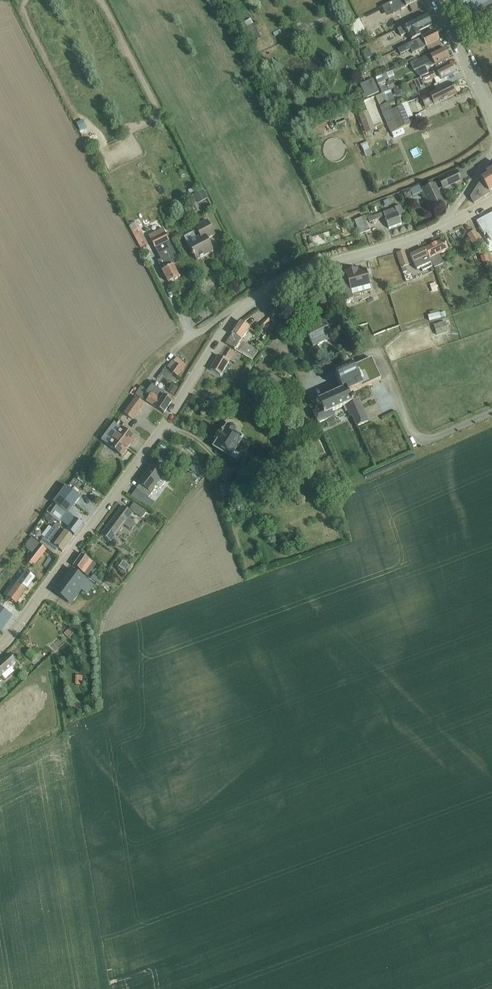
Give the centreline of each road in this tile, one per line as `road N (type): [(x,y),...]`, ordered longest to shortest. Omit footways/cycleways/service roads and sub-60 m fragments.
road 1 (tertiary): [(0,645),(158,440),(240,309)]
road 2 (tertiary): [(268,286),(453,222)]
road 3 (unclassified): [(491,411),(422,440),(377,351)]
road 4 (unclassified): [(491,108),(435,0)]

